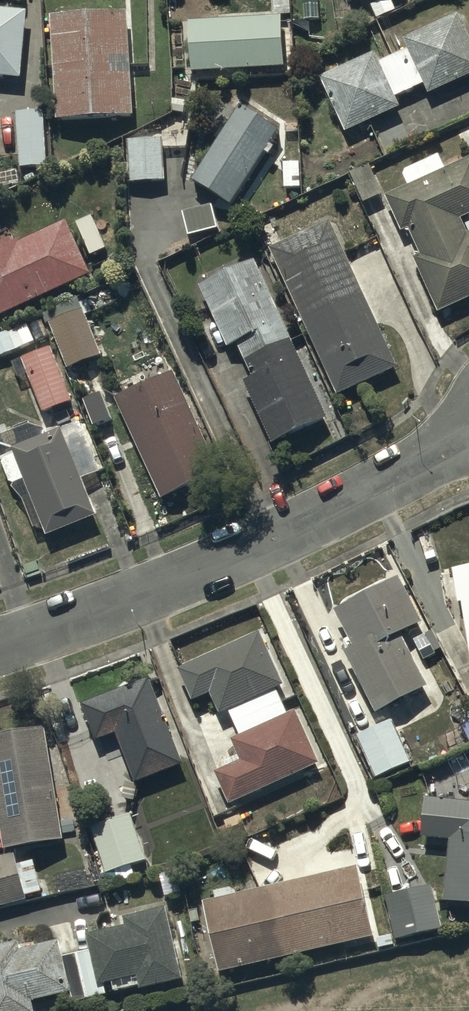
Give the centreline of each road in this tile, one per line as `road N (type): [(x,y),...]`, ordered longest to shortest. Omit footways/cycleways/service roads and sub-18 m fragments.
road 1 (residential): [(0,645),(284,534),(468,435)]

